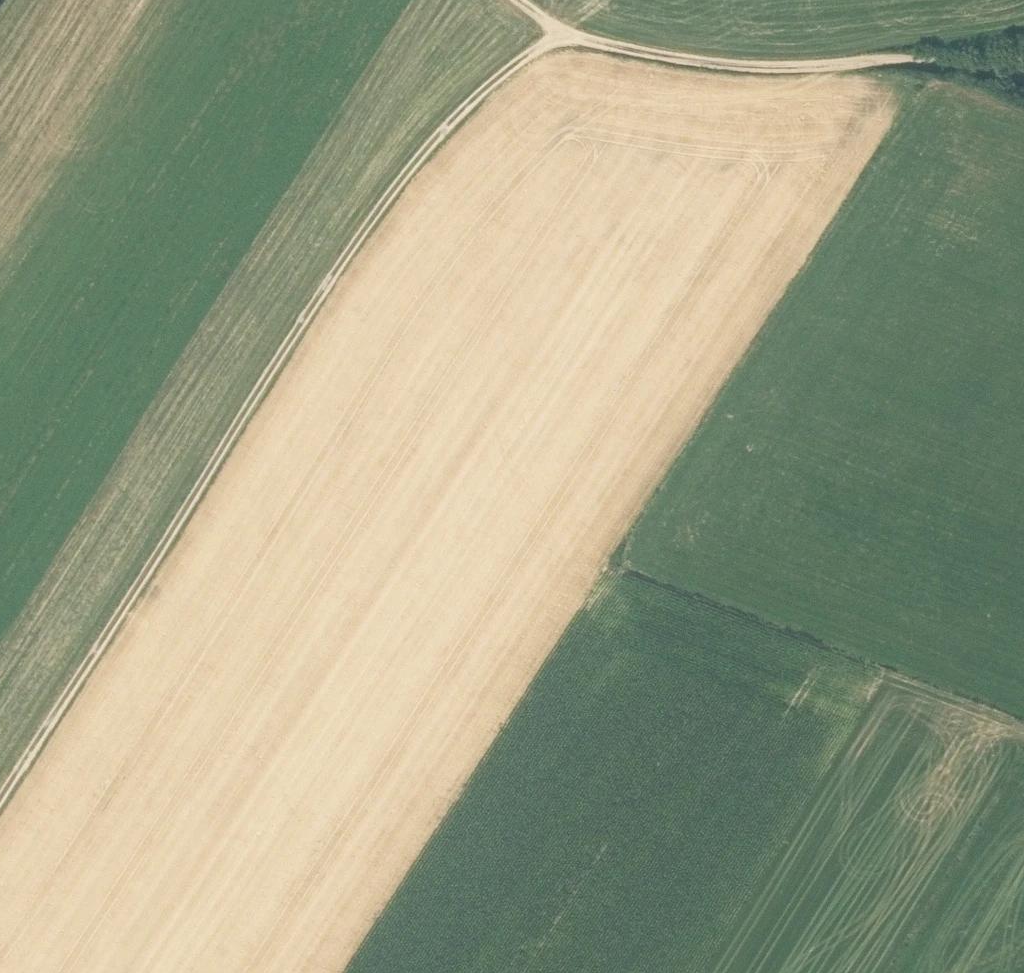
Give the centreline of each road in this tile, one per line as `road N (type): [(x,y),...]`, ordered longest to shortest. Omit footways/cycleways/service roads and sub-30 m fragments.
road 1 (track): [(0,796),(392,189),(460,111),(561,30)]
road 2 (track): [(561,30),(712,64),(912,60),(1023,81)]

